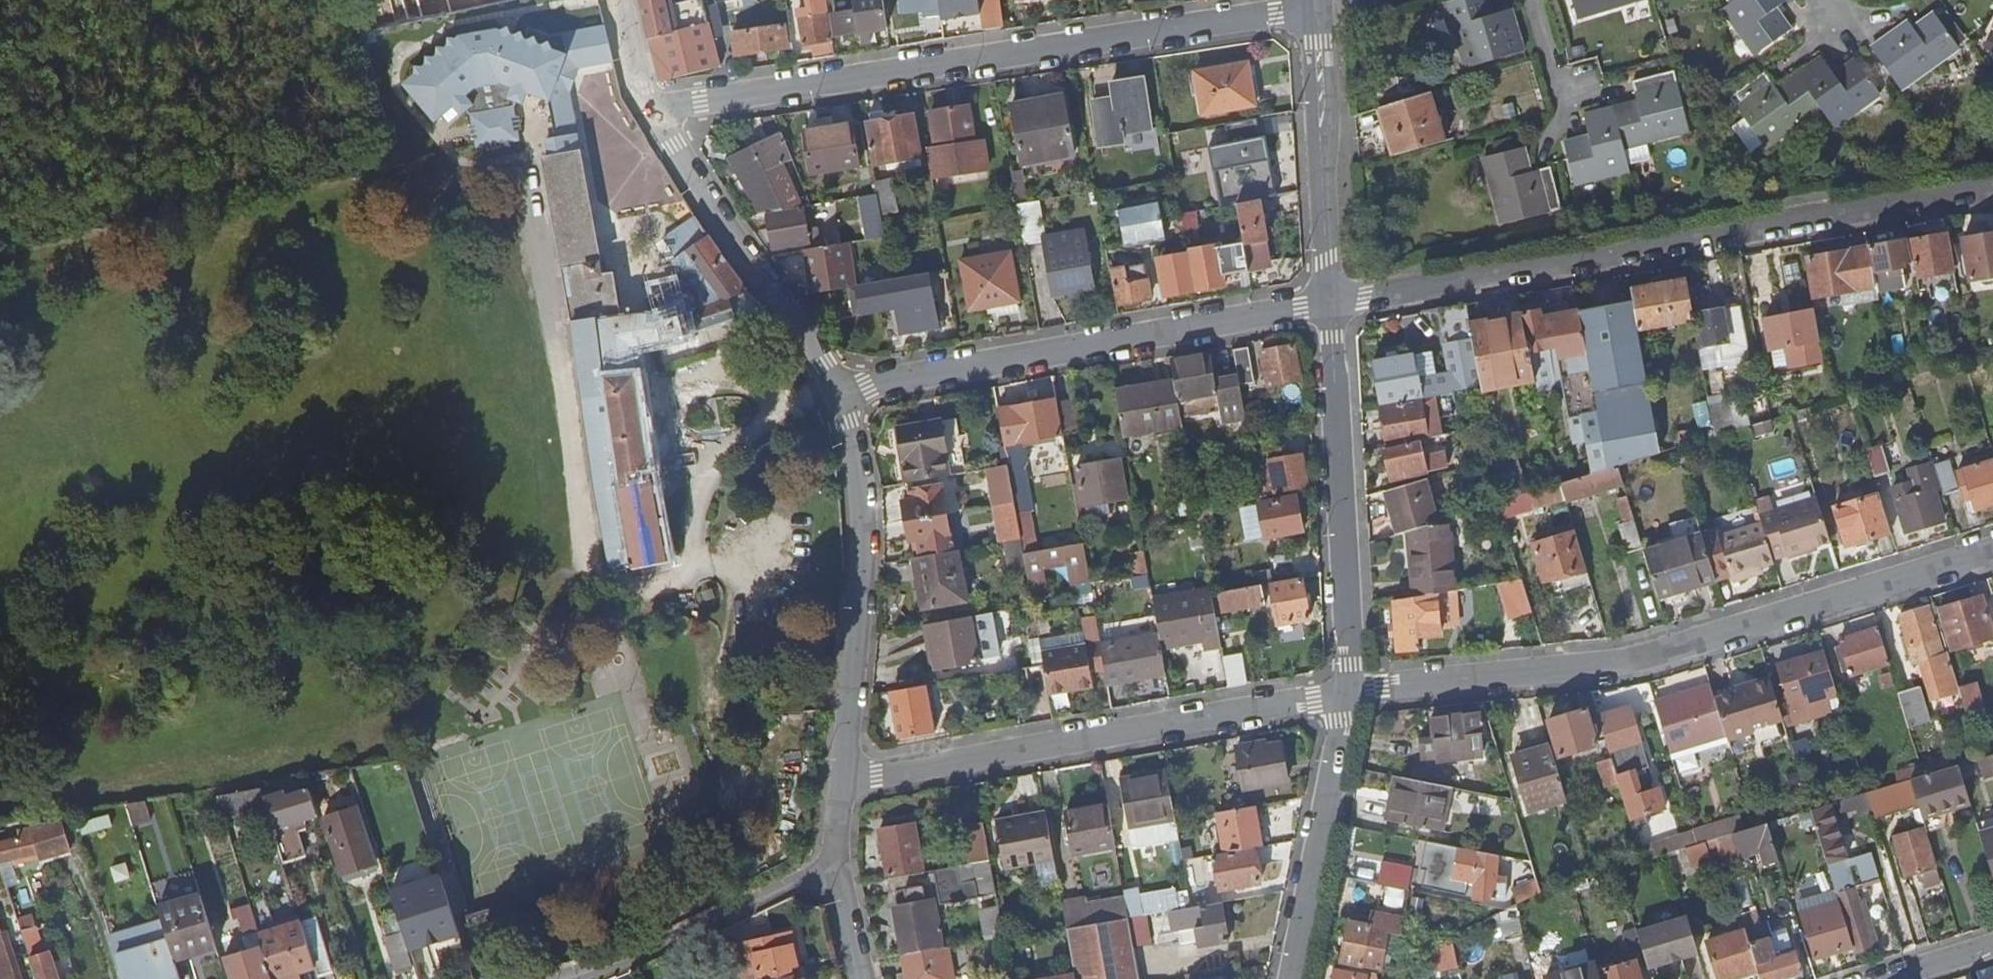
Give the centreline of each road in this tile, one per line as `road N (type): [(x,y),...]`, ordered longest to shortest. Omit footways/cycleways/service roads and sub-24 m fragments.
road 1 (residential): [(645,114),(1315,10)]
road 2 (residential): [(1331,306),(1992,188)]
road 3 (residential): [(1347,694),(1623,665),(1992,553)]
road 4 (residential): [(842,783),(1347,694)]
road 5 (residential): [(838,395),(1331,306)]
road 6 (residential): [(842,783),(864,528),(838,395)]
road 7 (residential): [(1331,306),(1347,694)]
road 8 (residential): [(838,395),(802,323),(645,114)]
road 9 (residential): [(837,867),(666,944),(562,978)]
road 10 (residential): [(1315,10),(1331,306)]
road 11 (residential): [(1293,978),(1339,736)]

